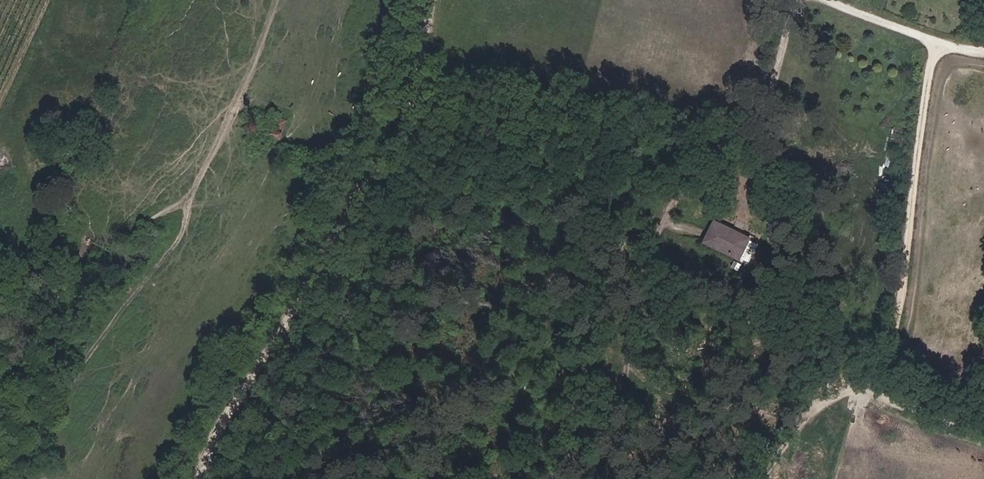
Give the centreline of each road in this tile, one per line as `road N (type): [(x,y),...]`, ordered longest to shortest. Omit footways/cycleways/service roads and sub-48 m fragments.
road 1 (track): [(433,0),(379,143),(196,478)]
road 2 (track): [(933,42),(903,286),(857,381),(983,445)]
road 3 (track): [(857,381),(784,478)]

